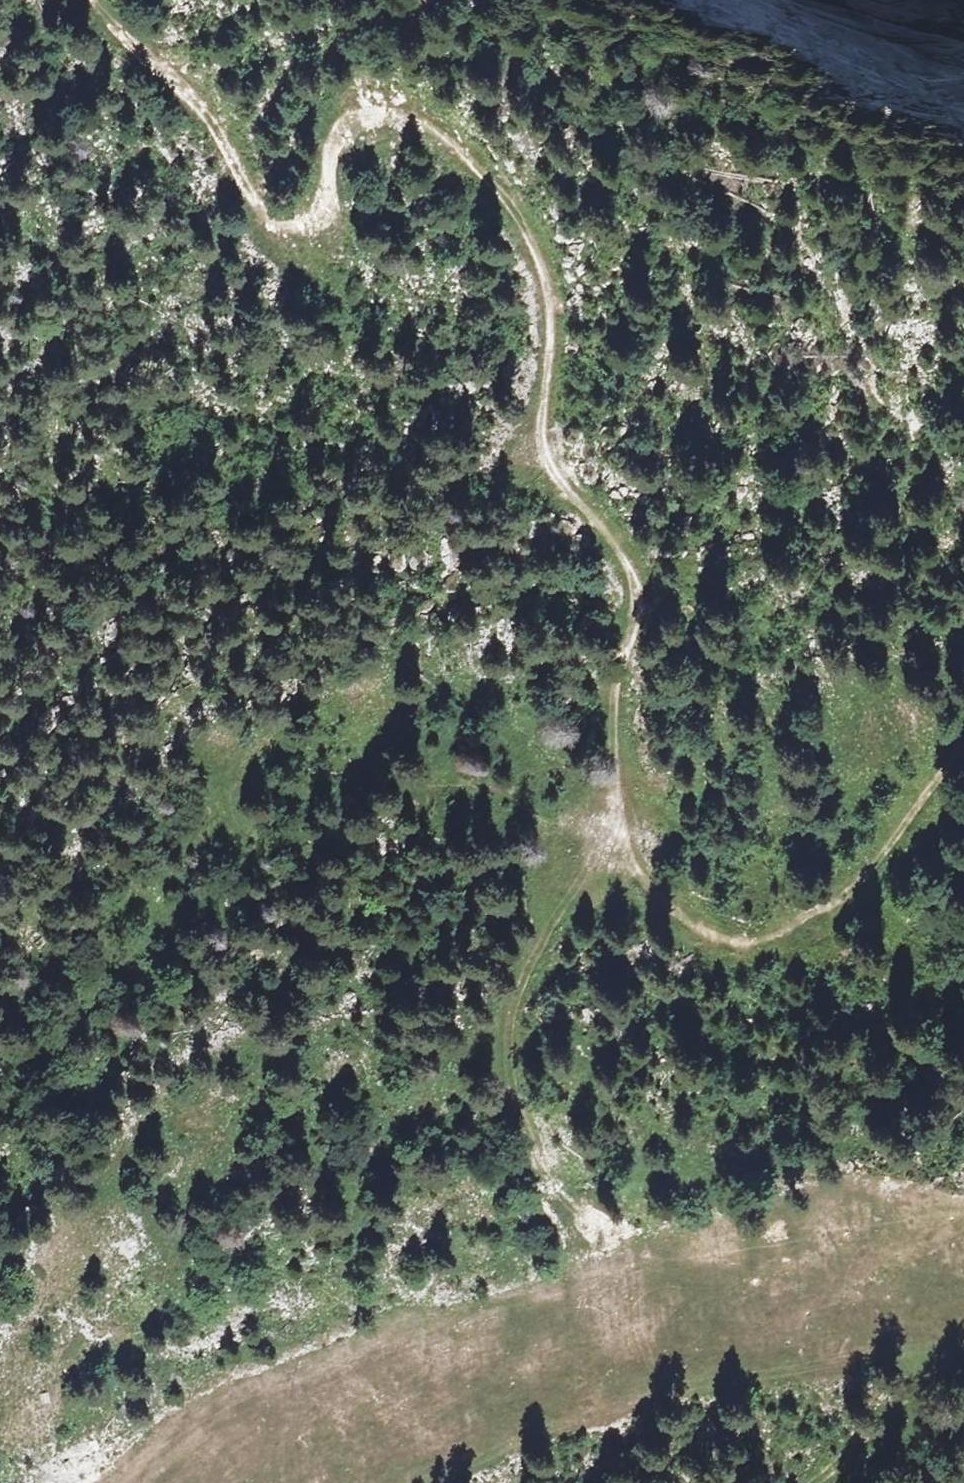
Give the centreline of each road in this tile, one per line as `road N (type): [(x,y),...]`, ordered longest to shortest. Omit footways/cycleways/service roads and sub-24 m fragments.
road 1 (track): [(620,805),(629,584),(608,542),(544,458),(553,357),(538,254),(461,152),(414,109),(388,104),(362,112),(306,217),(292,225),(270,221),(203,110),(97,0)]
road 2 (track): [(963,733),(888,839),(777,947),(749,953),(711,944),(668,909),(634,859),(620,805)]
road 3 (track): [(620,805),(533,965),(507,1061),(511,1103),(540,1180),(567,1222)]

